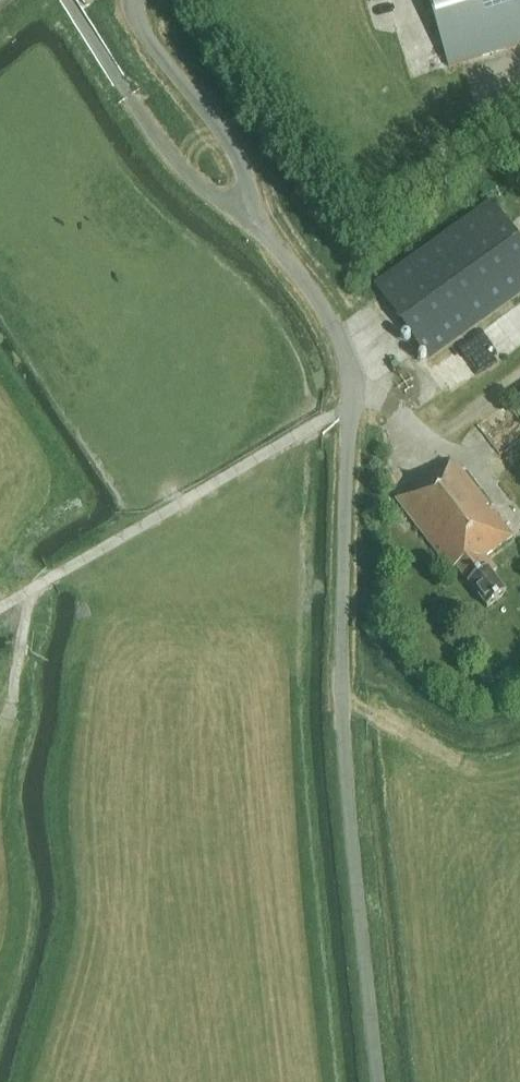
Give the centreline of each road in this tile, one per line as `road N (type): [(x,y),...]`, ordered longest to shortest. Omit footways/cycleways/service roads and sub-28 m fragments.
road 1 (unclassified): [(382,1081),(342,720),(350,409),(344,358),(328,314),(251,223),(242,167),(158,53),(134,0)]
road 2 (track): [(350,405),(0,607)]
road 3 (track): [(350,405),(378,401),(425,435),(443,434),(519,378)]
road 4 (track): [(31,589),(10,716)]

